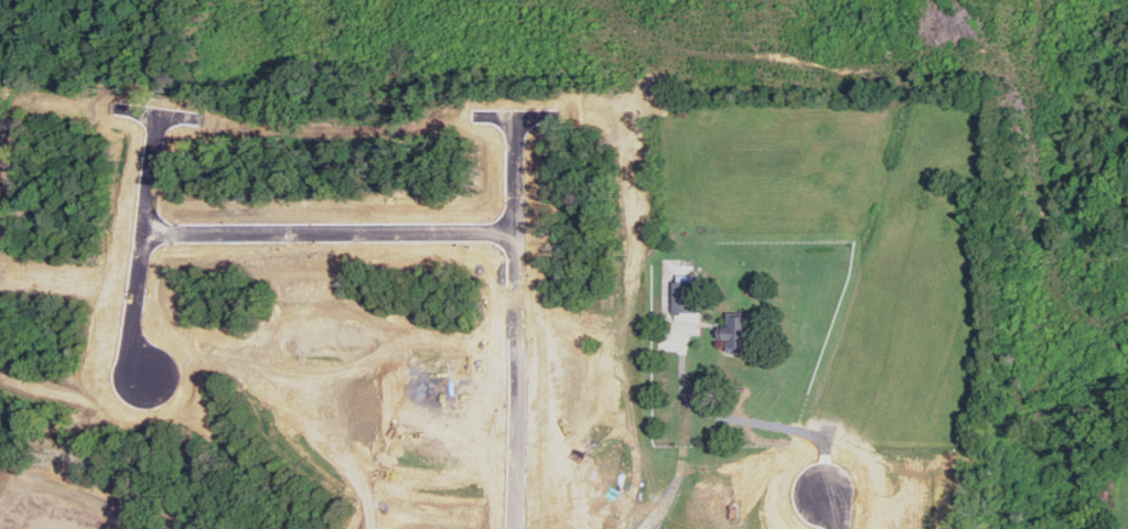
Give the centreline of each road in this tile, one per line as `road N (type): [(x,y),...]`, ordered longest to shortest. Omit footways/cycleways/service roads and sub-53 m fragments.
road 1 (residential): [(511,528),(512,111)]
road 2 (residential): [(511,231),(151,233)]
road 3 (residential): [(151,233),(140,341),(147,370)]

